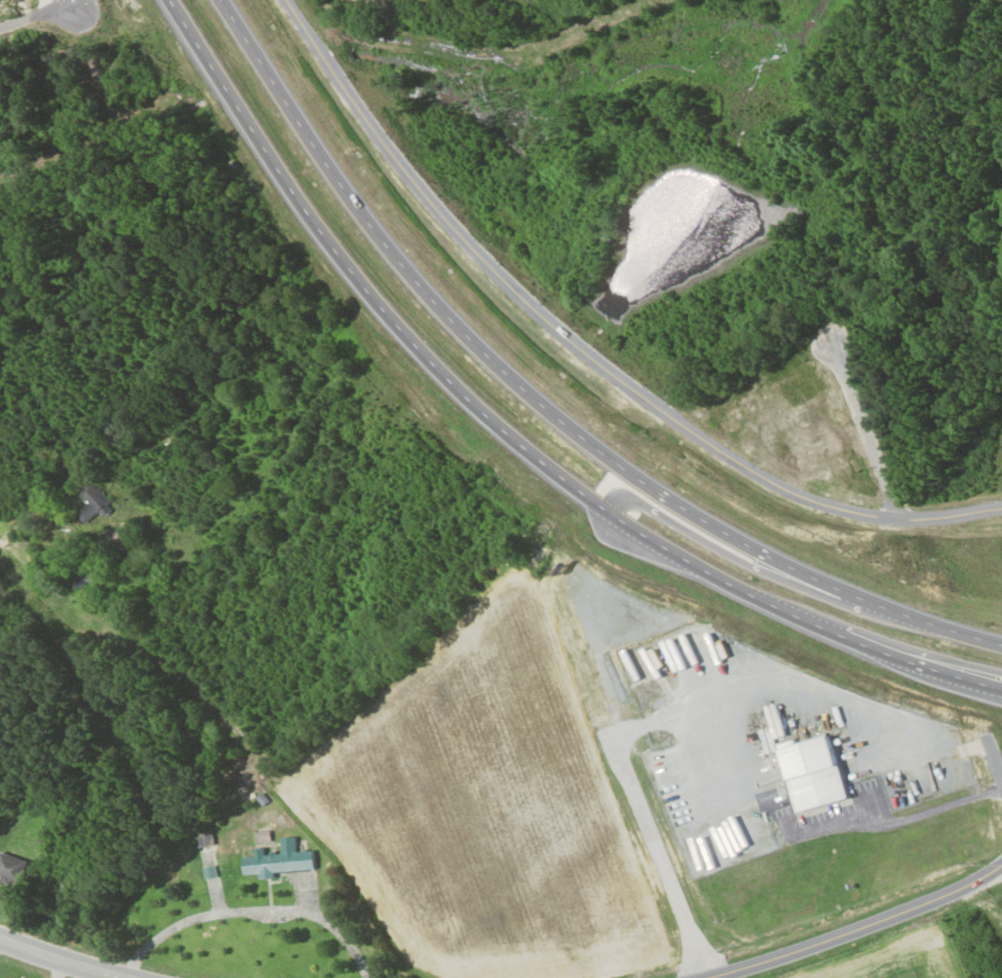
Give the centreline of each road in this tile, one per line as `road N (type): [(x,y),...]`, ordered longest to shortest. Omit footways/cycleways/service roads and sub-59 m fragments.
road 1 (trunk): [(169,0),(351,271),(452,382),(525,447),(609,511),(722,580),(842,635),(1001,689)]
road 2 (trunk): [(1001,643),(884,606),(778,560),(636,477),(561,420),(400,261),(221,0)]
road 3 (residential): [(1001,507),(903,518),(825,504),(689,429),(495,271),(418,186),(287,0)]
road 4 (secondary): [(708,977),(947,894),(1001,862)]
road 5 (trunk): [(884,606),(840,601),(755,567),(638,500),(616,500),(609,511)]
road 6 (residential): [(903,518),(826,338)]
road 7 (trunk): [(815,623),(1001,672)]
road 8 (secondary): [(0,938),(127,977)]

